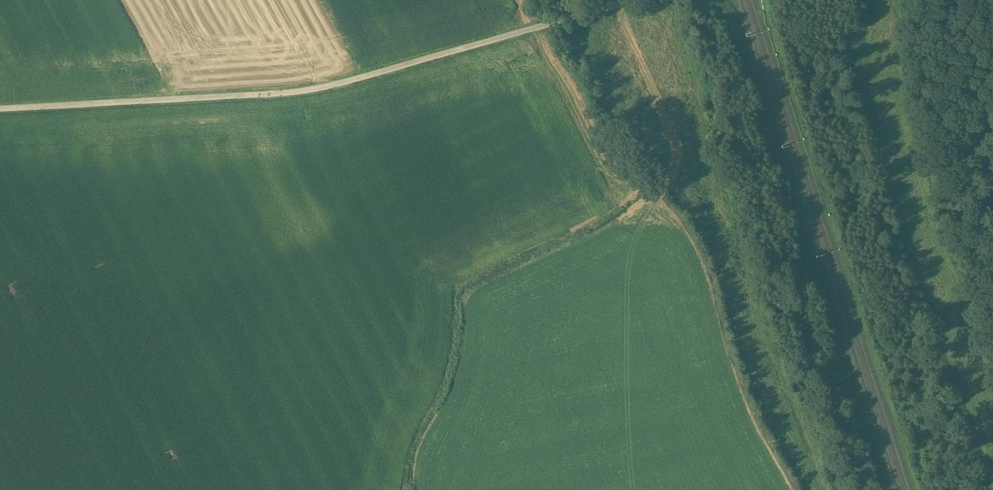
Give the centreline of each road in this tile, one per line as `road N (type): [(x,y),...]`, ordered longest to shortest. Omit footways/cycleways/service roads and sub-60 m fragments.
road 1 (unclassified): [(642,0),(306,88),(0,111)]

